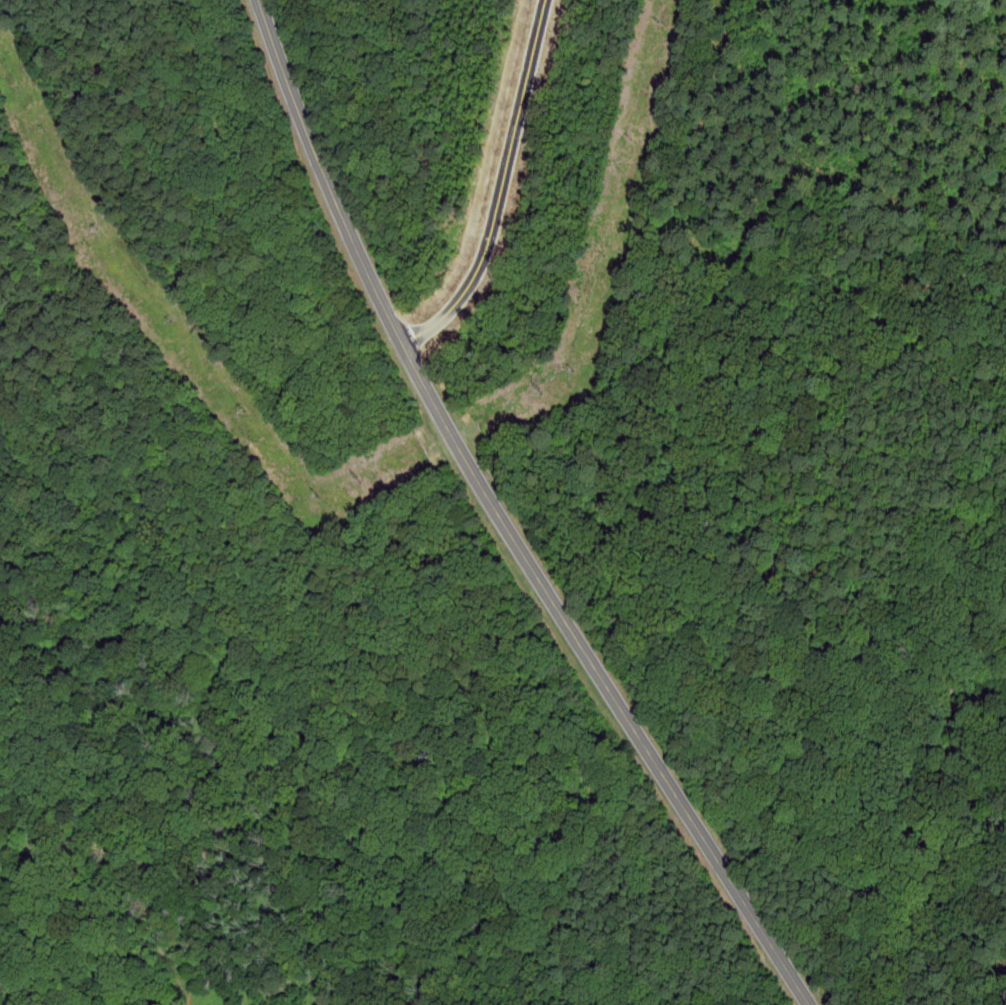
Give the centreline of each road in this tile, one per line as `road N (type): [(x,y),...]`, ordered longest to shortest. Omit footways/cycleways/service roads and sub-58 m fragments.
road 1 (tertiary): [(811,1004),(438,407),(356,248),(259,0)]

